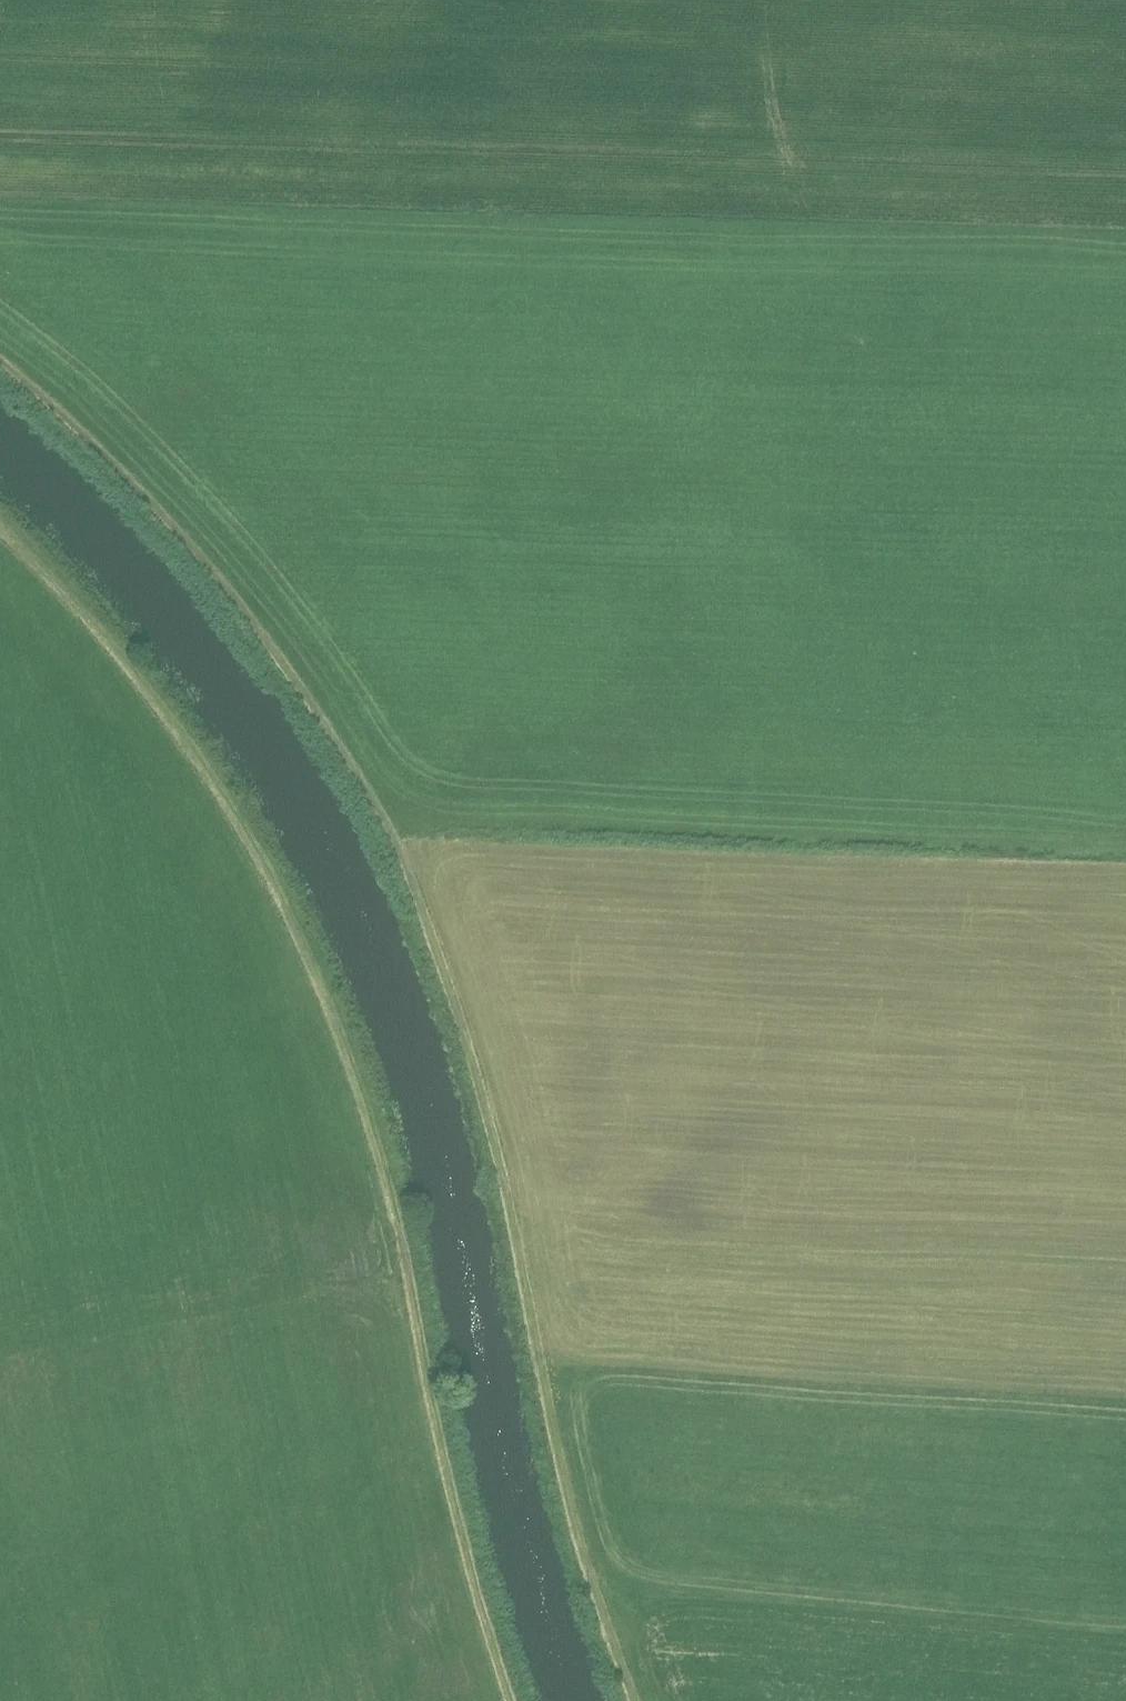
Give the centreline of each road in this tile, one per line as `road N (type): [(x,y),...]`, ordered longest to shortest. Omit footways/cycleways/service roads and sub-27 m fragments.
road 1 (track): [(517,1700),(454,1486),(383,1137),(330,993),(274,870),(184,721),(0,516)]

